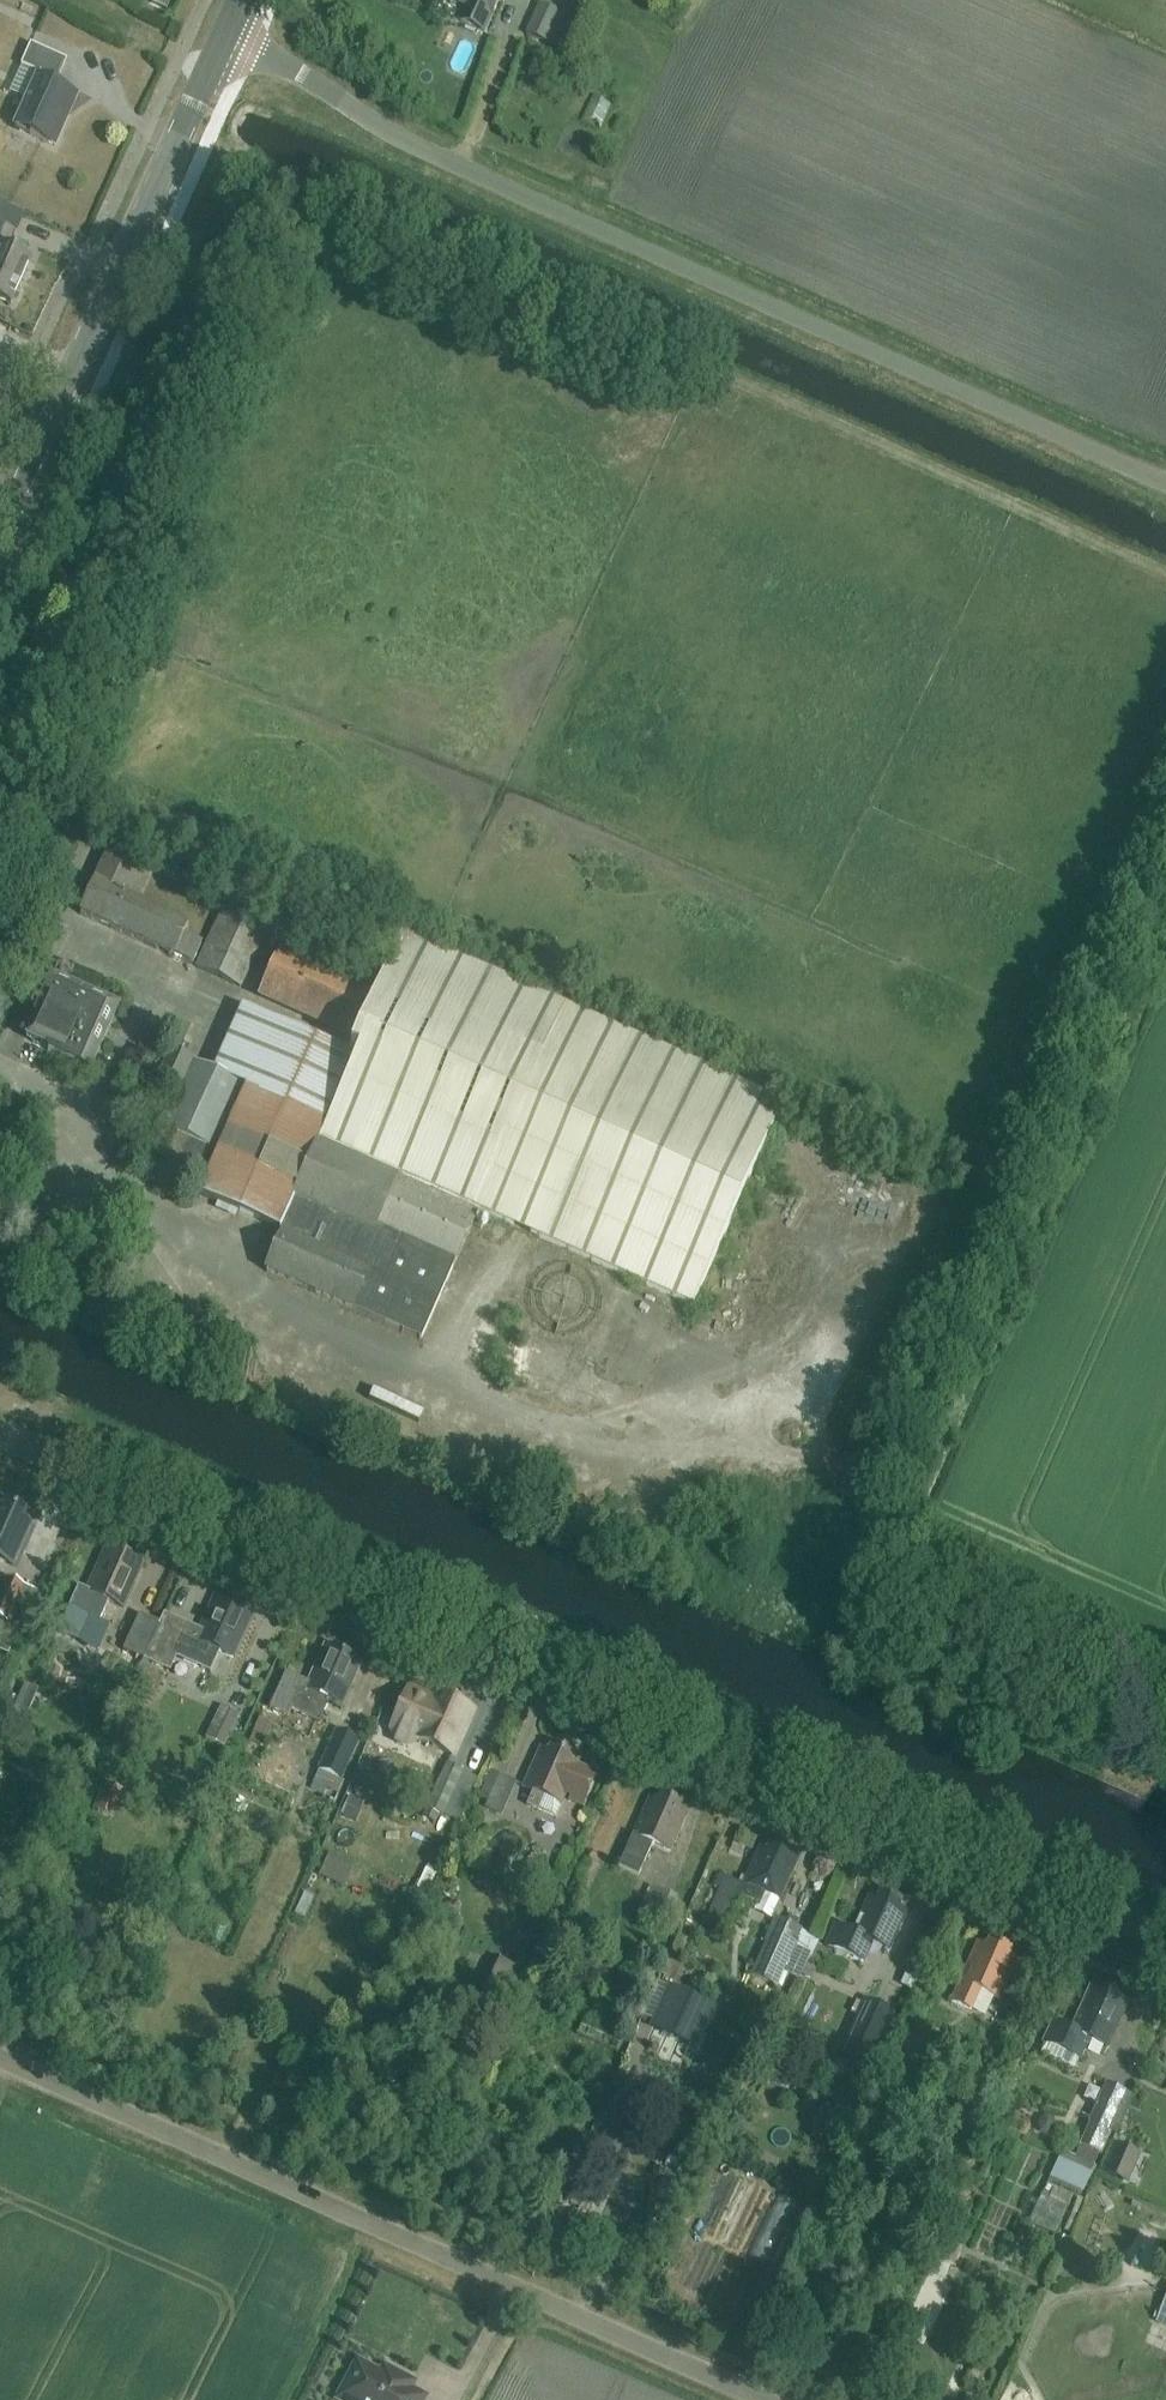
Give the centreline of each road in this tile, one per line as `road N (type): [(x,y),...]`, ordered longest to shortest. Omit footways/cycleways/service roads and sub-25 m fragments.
road 1 (tertiary): [(1165,1925),(151,1480),(0,1437)]
road 2 (unclassified): [(1165,484),(492,182),(396,134),(292,68),(222,41)]
road 3 (unclassified): [(769,2399),(0,2057)]
road 4 (tertiary): [(0,530),(222,41)]

